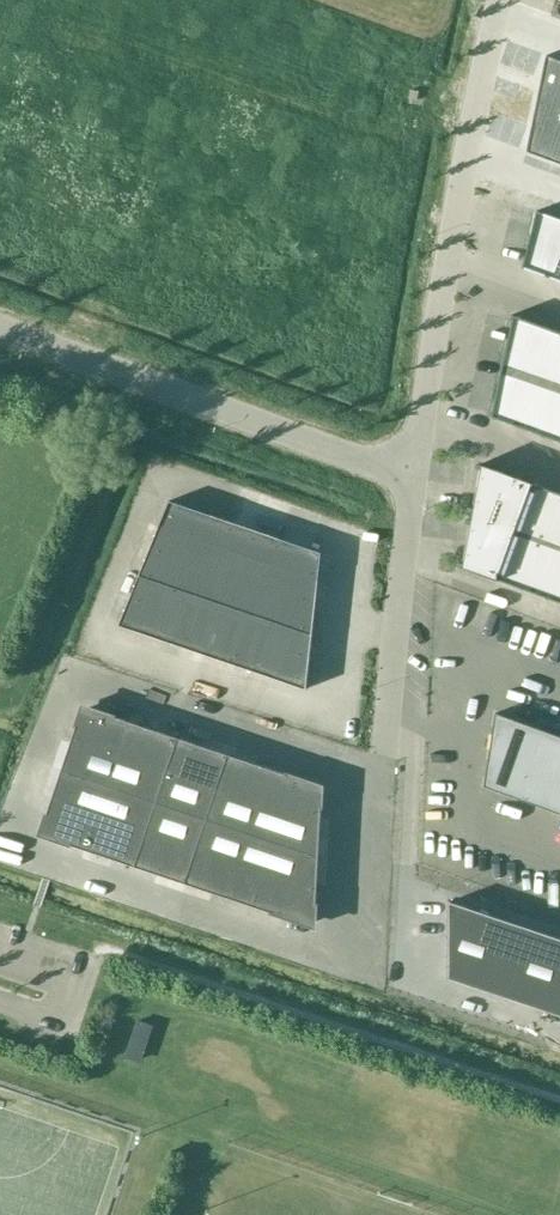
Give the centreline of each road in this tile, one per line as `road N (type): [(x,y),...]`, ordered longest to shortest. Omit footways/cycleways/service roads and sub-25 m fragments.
road 1 (unclassified): [(502,0),(412,481)]
road 2 (unclassified): [(0,328),(412,481)]
road 3 (unclassified): [(412,481),(395,744)]

